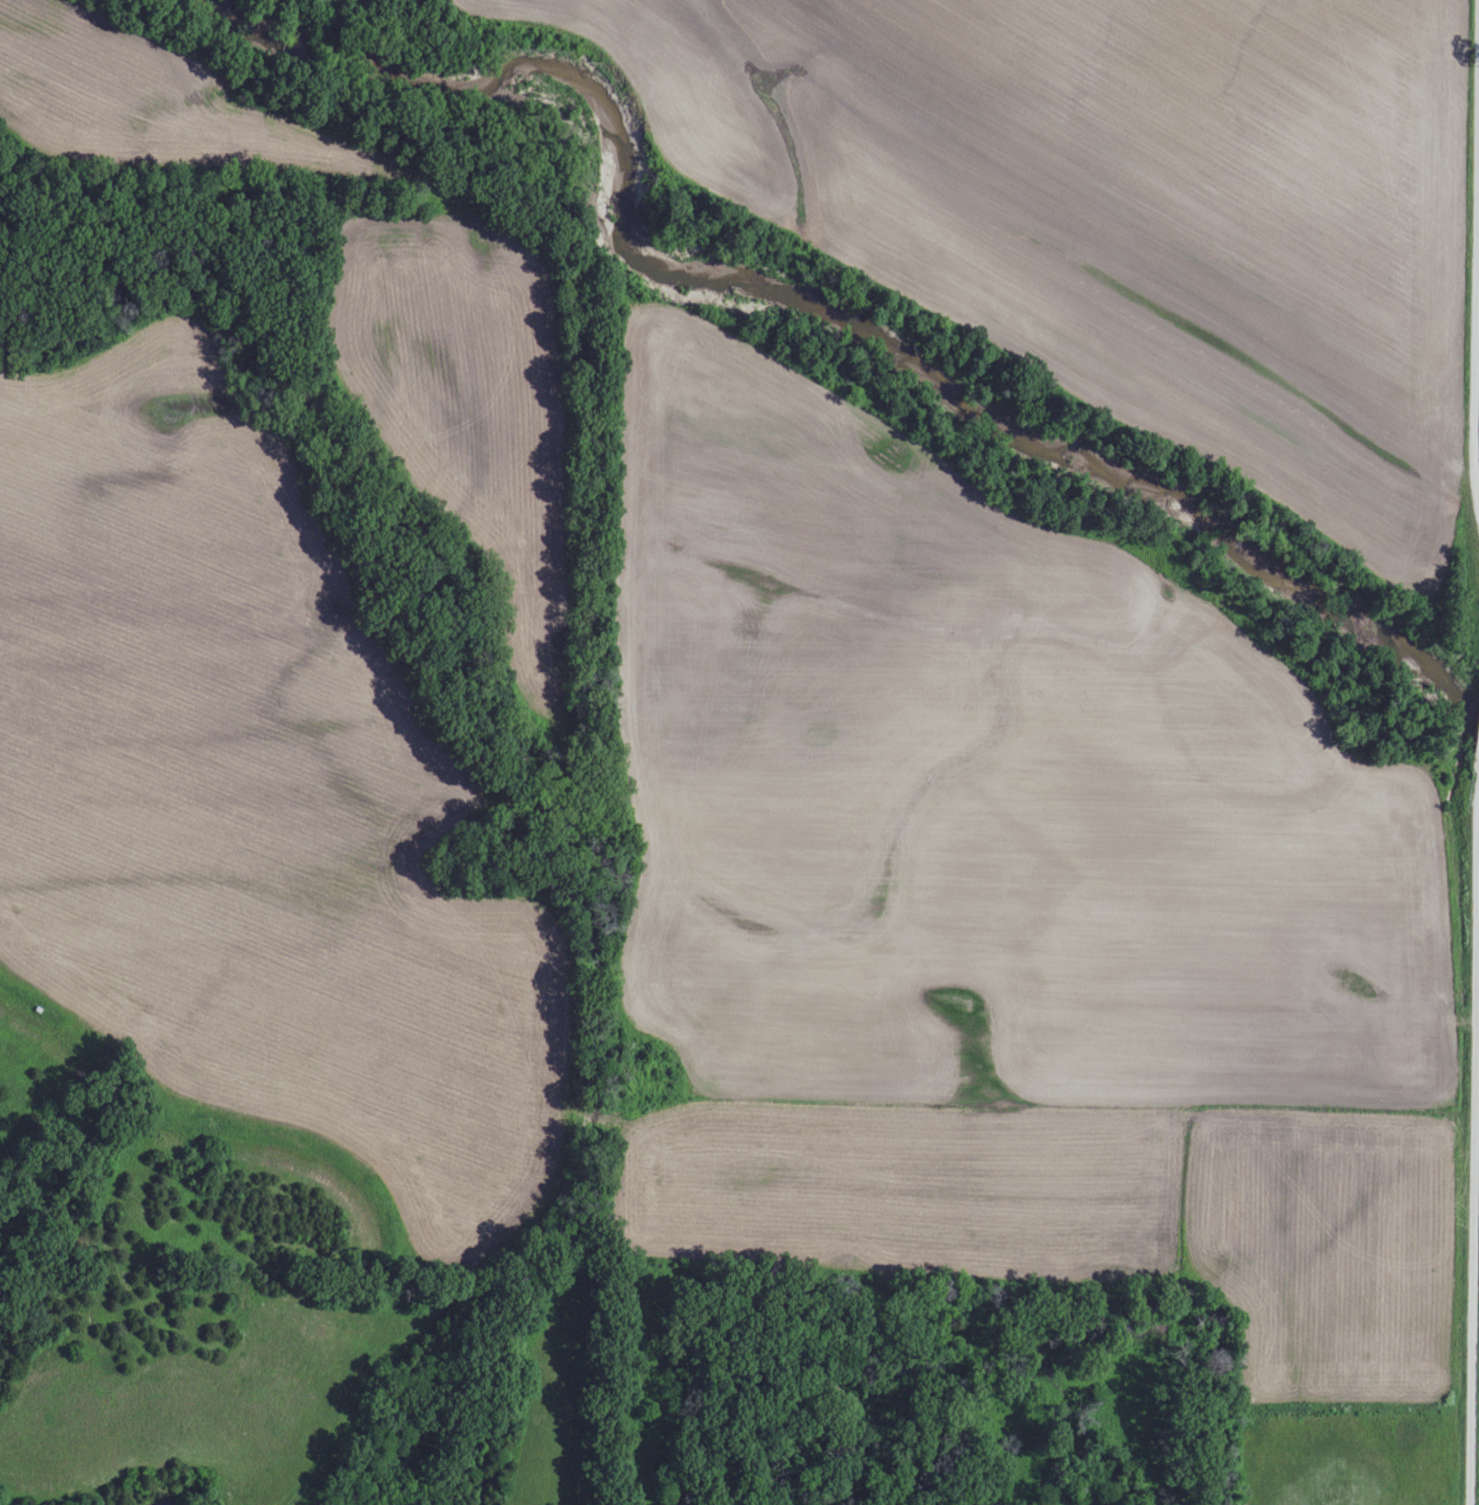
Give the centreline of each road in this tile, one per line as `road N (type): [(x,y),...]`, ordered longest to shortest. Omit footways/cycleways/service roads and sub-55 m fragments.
road 1 (residential): [(1478,587),(1471,512),(1478,101)]
road 2 (residential): [(1470,1504),(1478,1041)]

